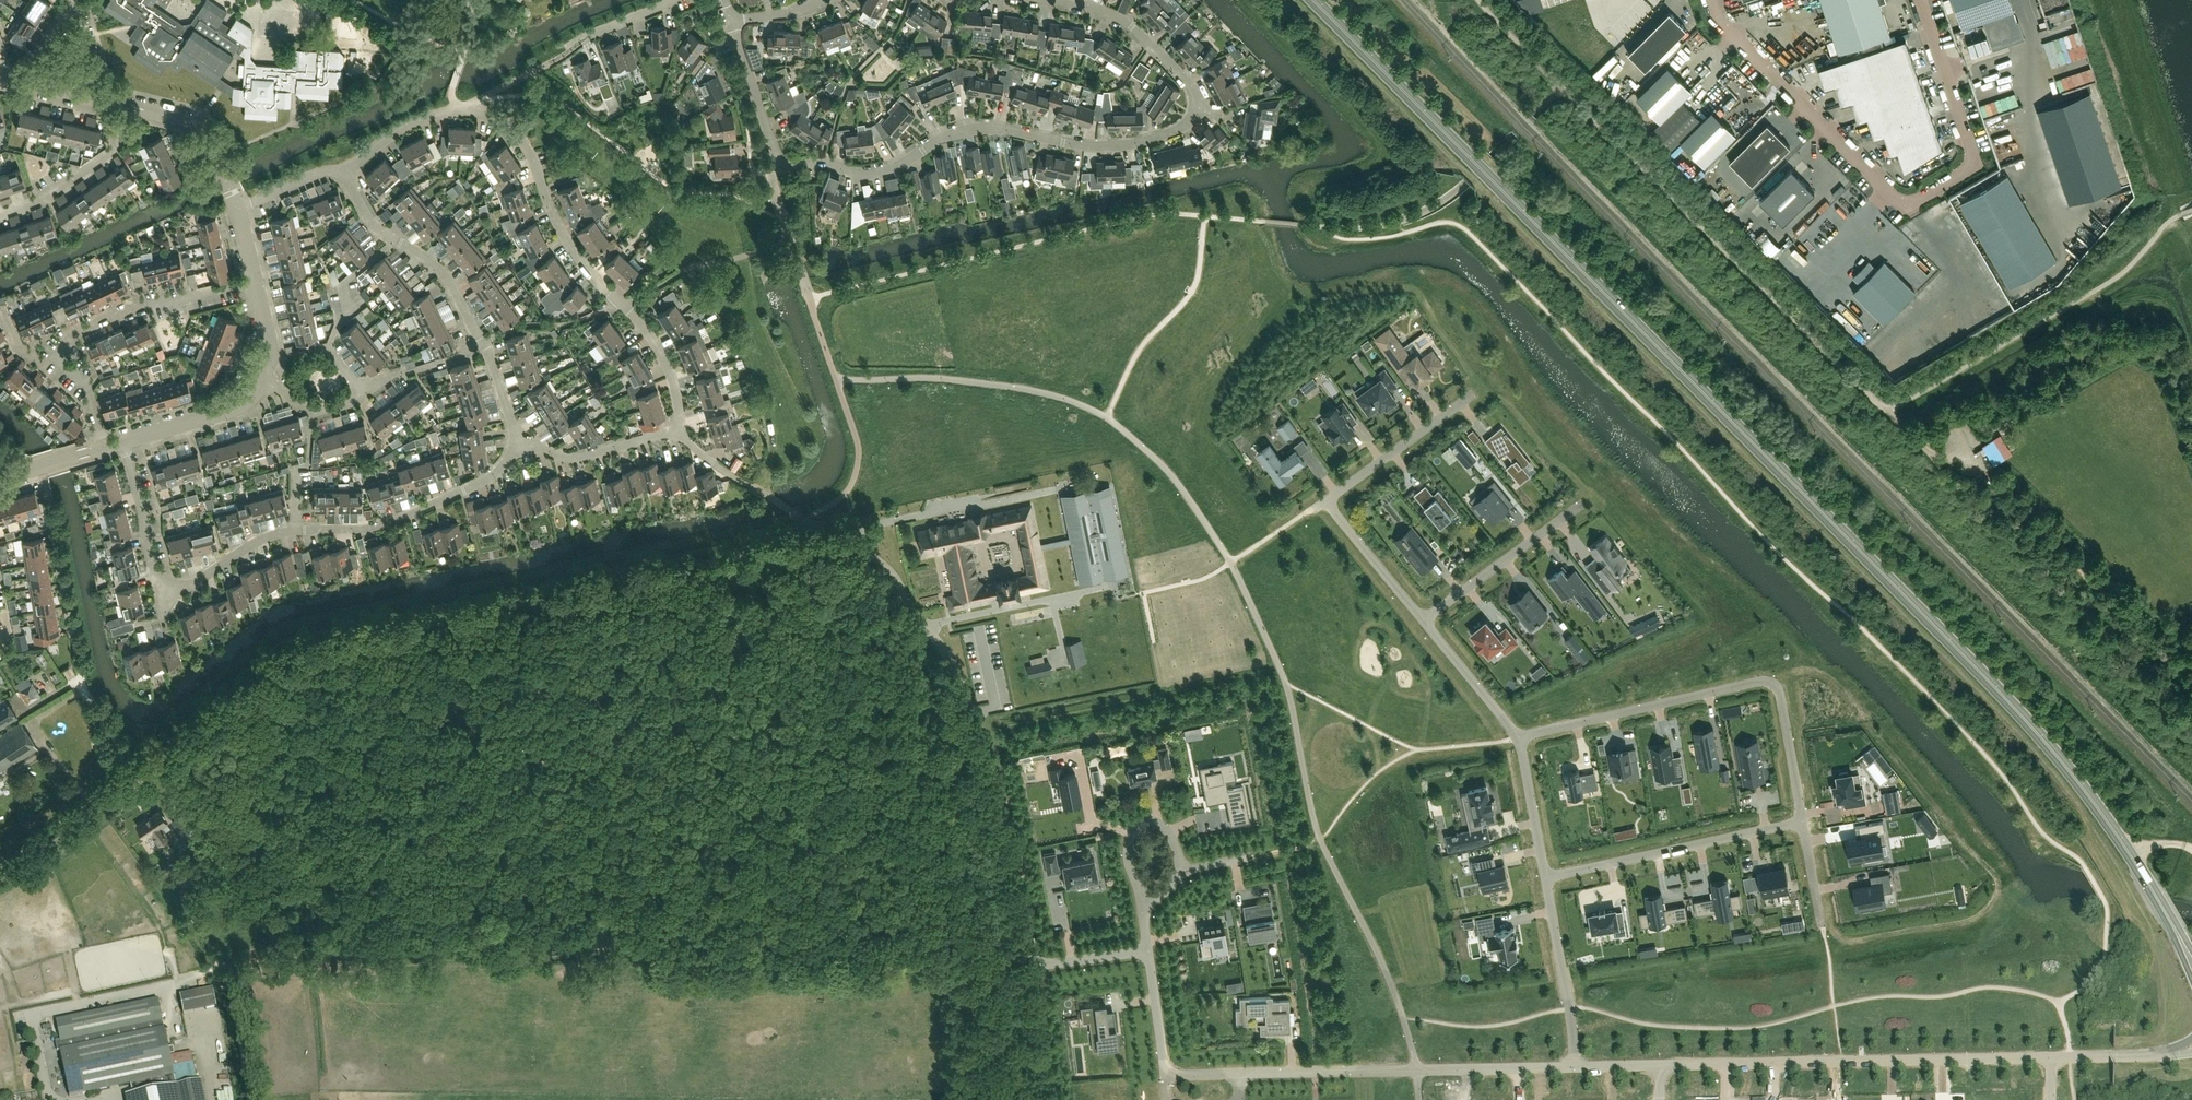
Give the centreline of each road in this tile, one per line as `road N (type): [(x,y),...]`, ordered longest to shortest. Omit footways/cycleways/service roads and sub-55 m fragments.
road 1 (residential): [(1147,952),(1033,965),(1013,842),(954,668),(891,571),(842,542),(352,640),(291,665),(132,776)]
road 2 (primary): [(2129,858),(2101,812),(2002,696),(1313,0)]
road 3 (residential): [(773,163),(882,170),(938,137),(970,129),(1091,146),(1163,136),(1185,122),(1192,92),(1186,80),(1127,24),(1029,0)]
road 4 (unclassified): [(1878,403),(1478,0)]
road 5 (unclassified): [(1921,0),(1970,149),(1961,170),(1913,199),(1886,192),(1715,20),(1705,0)]
road 6 (residential): [(677,429),(666,362),(571,249),(524,146),(499,120),(456,110)]
road 7 (residential): [(1517,739),(1769,683),(1779,692),(1803,822)]
road 8 (unclassified): [(2050,1057),(1659,1066)]
road 9 (unclassified): [(1575,1067),(1239,1074)]
road 10 (residential): [(1423,620),(1325,502),(1472,395)]
road 11 (residential): [(1803,822),(1545,878)]
road 12 (residential): [(297,531),(366,529),(405,518),(494,475),(518,440)]
road 13 (residential): [(53,359),(74,333),(120,312),(255,279)]
road 14 (unclassified): [(1423,620),(1580,505)]
road 15 (residential): [(1575,1067),(1545,878)]
road 16 (residential): [(0,212),(43,198),(104,156),(119,142),(130,105)]
road 17 (residential): [(518,440),(578,459),(677,429)]
road 18 (residential): [(238,207),(206,137),(189,119),(130,105)]
road 19 (residential): [(1143,909),(1128,858),(1140,824),(1166,830),(1178,873)]
road 20 (residential): [(0,867),(132,776)]
road 21 (residential): [(123,442),(238,405),(262,379)]
road 22 (residential): [(157,581),(188,586),(259,541),(297,531)]
road 23 (residential): [(1517,739),(1423,620)]
road 24 (residential): [(773,163),(728,22)]
road 25 (residential): [(157,581),(123,442)]
road 26 (residential): [(1545,878),(1517,739)]
road 27 (residential): [(327,348),(349,313),(342,286),(397,239)]
road 28 (unclassified): [(2191,1047),(2050,1057)]
road 29 (residential): [(483,342),(436,265),(397,239)]
road 30 (track): [(1051,1099),(1033,965)]
road 31 (residential): [(342,168),(456,110)]
road 32 (residential): [(1167,1075),(1147,952)]

